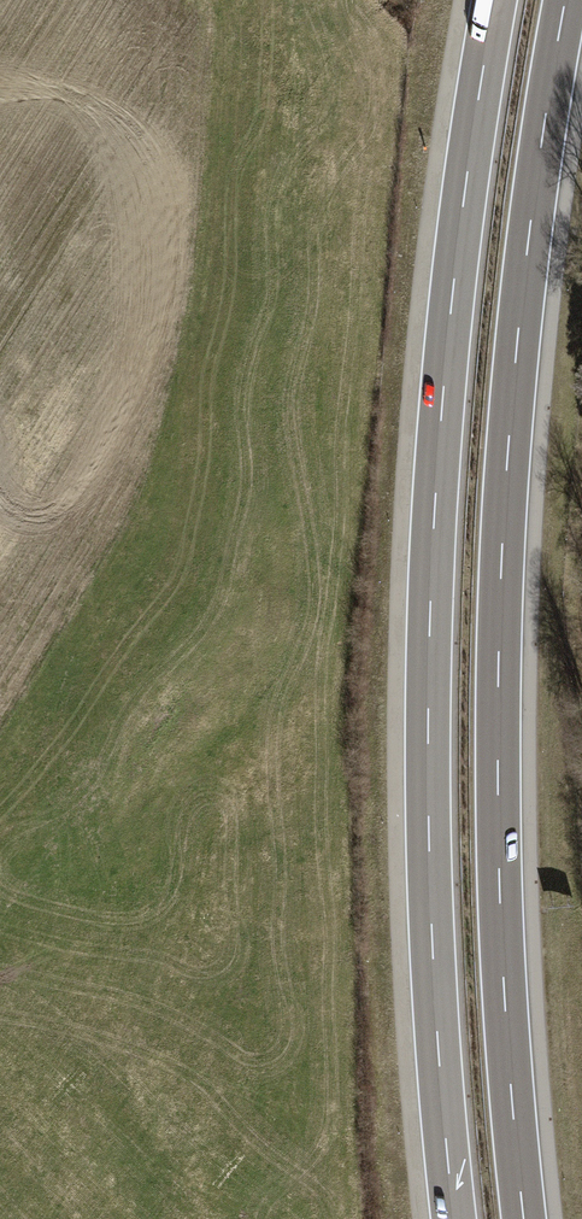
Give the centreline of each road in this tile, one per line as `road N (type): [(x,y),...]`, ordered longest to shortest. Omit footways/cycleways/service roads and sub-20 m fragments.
road 1 (motorway): [(524,1218),(499,853),(501,604),(522,305),(567,0)]
road 2 (motorway): [(495,0),(452,305),(430,621),(434,994),(455,1218)]

